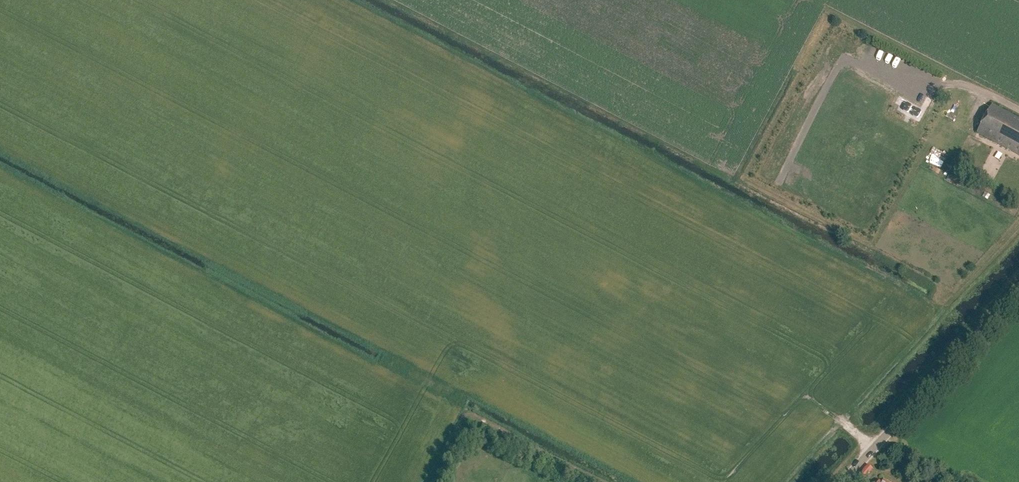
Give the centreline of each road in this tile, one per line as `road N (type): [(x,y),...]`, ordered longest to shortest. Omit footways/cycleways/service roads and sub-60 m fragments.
road 1 (unclassified): [(840,481),(1018,290)]

